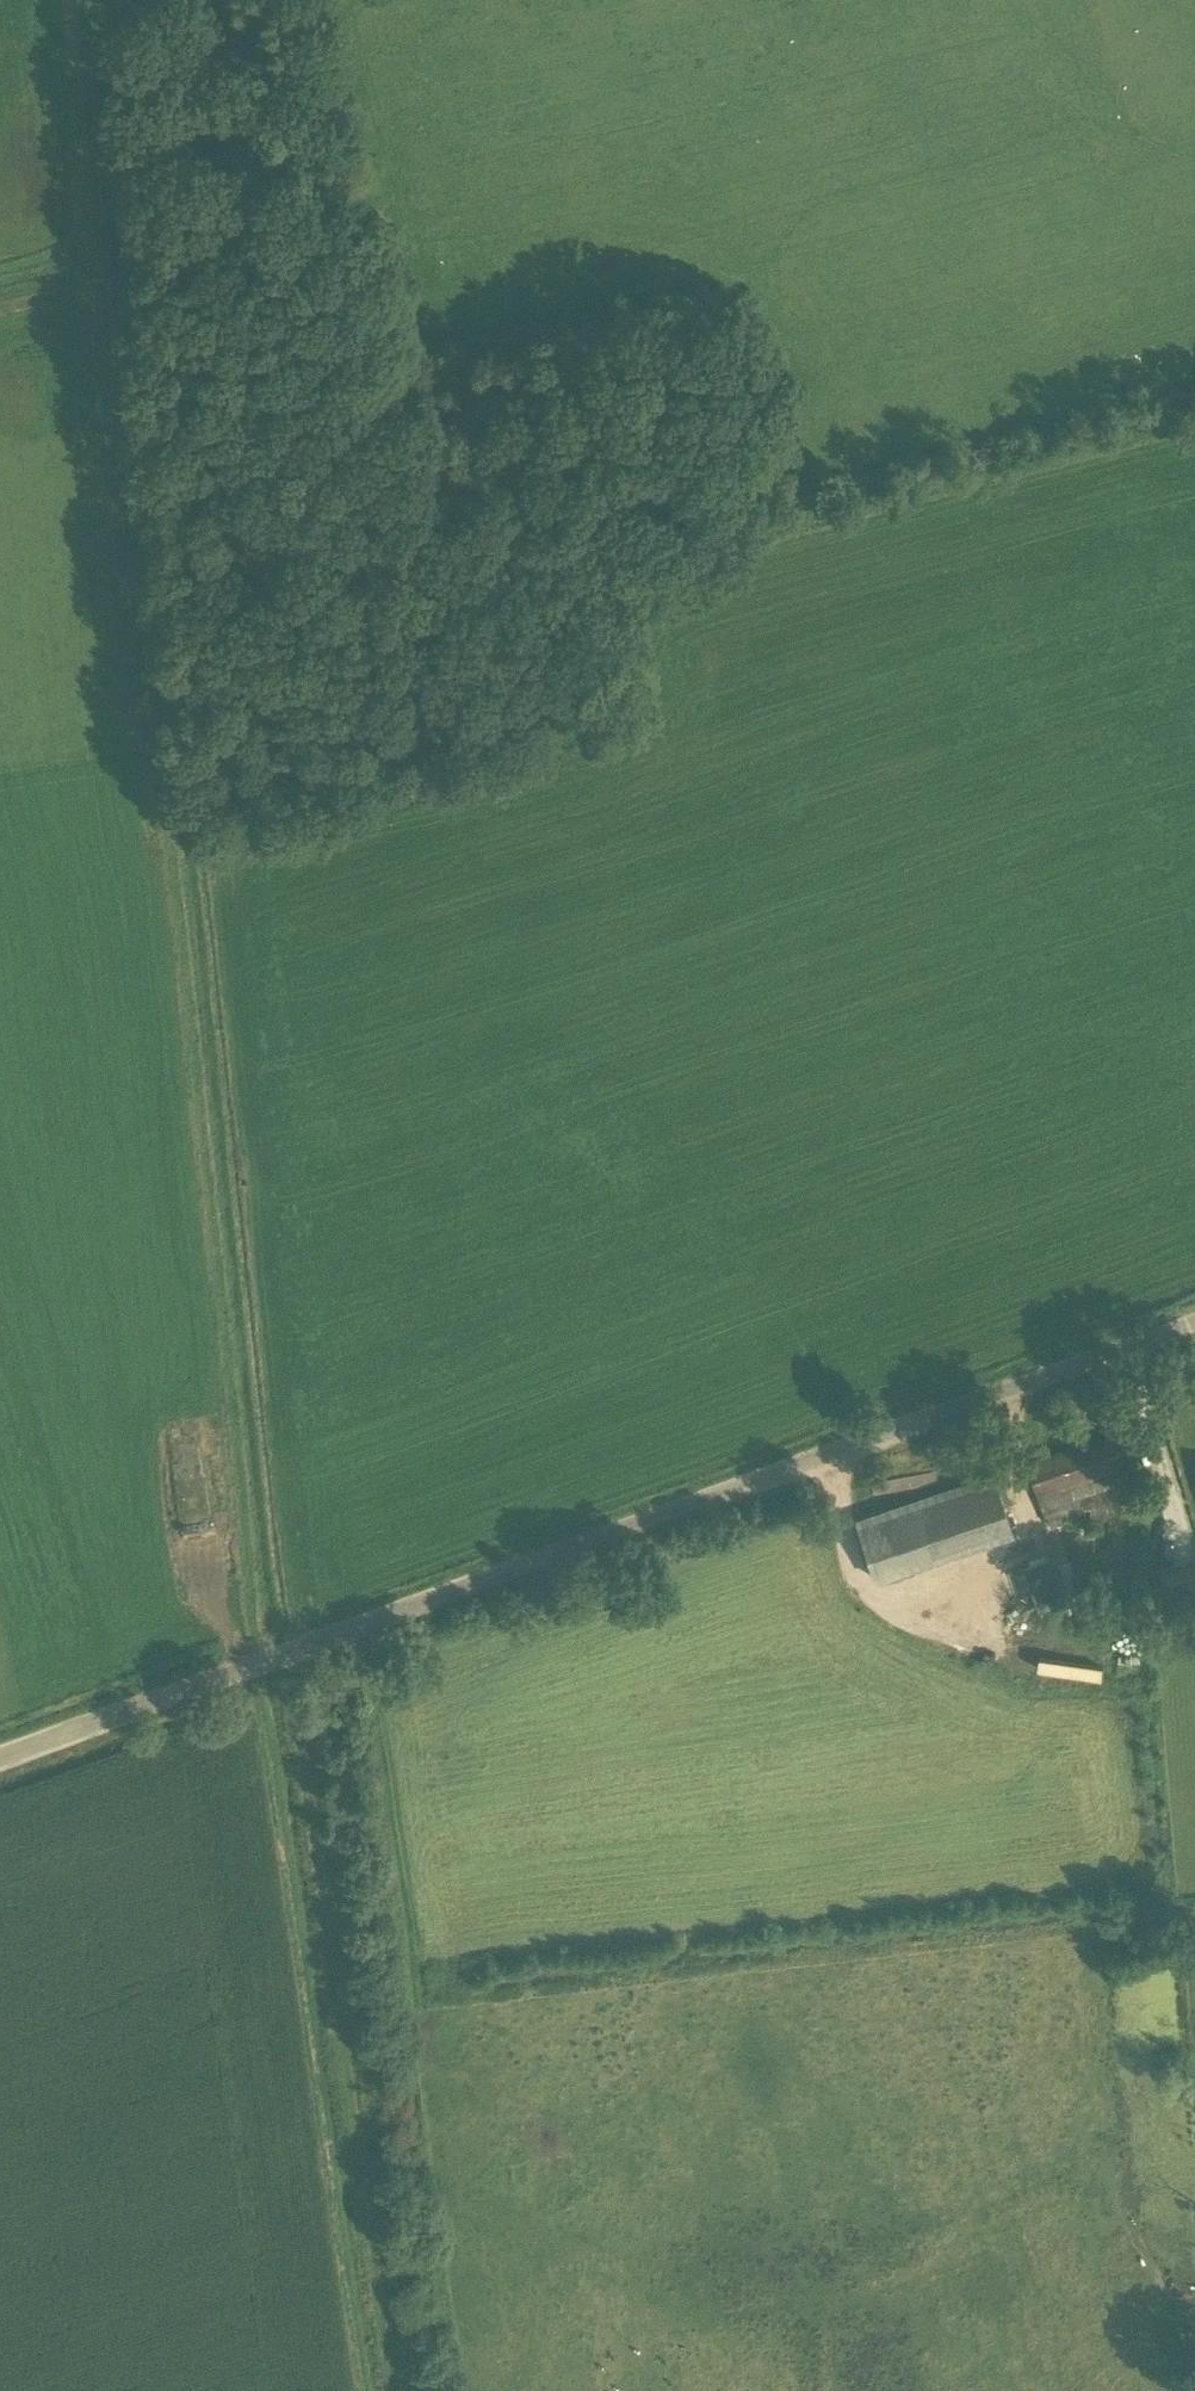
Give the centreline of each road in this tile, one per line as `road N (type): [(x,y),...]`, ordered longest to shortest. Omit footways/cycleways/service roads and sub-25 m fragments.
road 1 (tertiary): [(0,1759),(1194,1323)]
road 2 (track): [(358,2149),(291,1655)]
road 3 (track): [(398,2390),(358,2149)]

